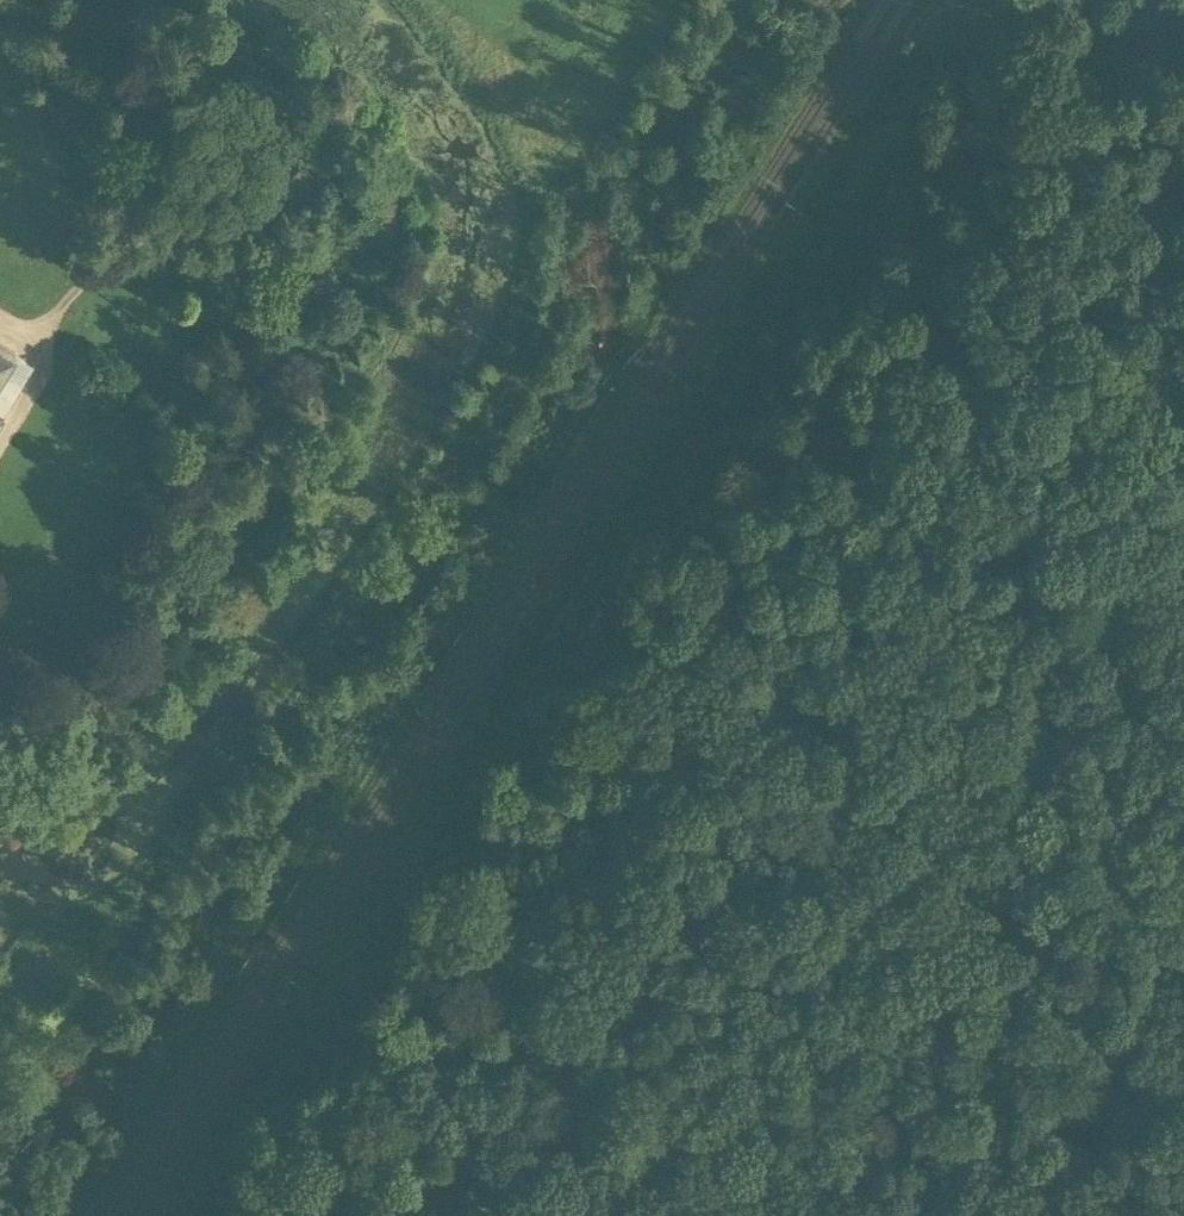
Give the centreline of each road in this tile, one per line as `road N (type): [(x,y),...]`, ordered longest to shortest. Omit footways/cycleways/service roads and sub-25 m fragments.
road 1 (track): [(1183,554),(1093,648),(1004,704),(973,736),(856,902),(655,1147),(548,1215)]
road 2 (track): [(1051,0),(1183,48)]

